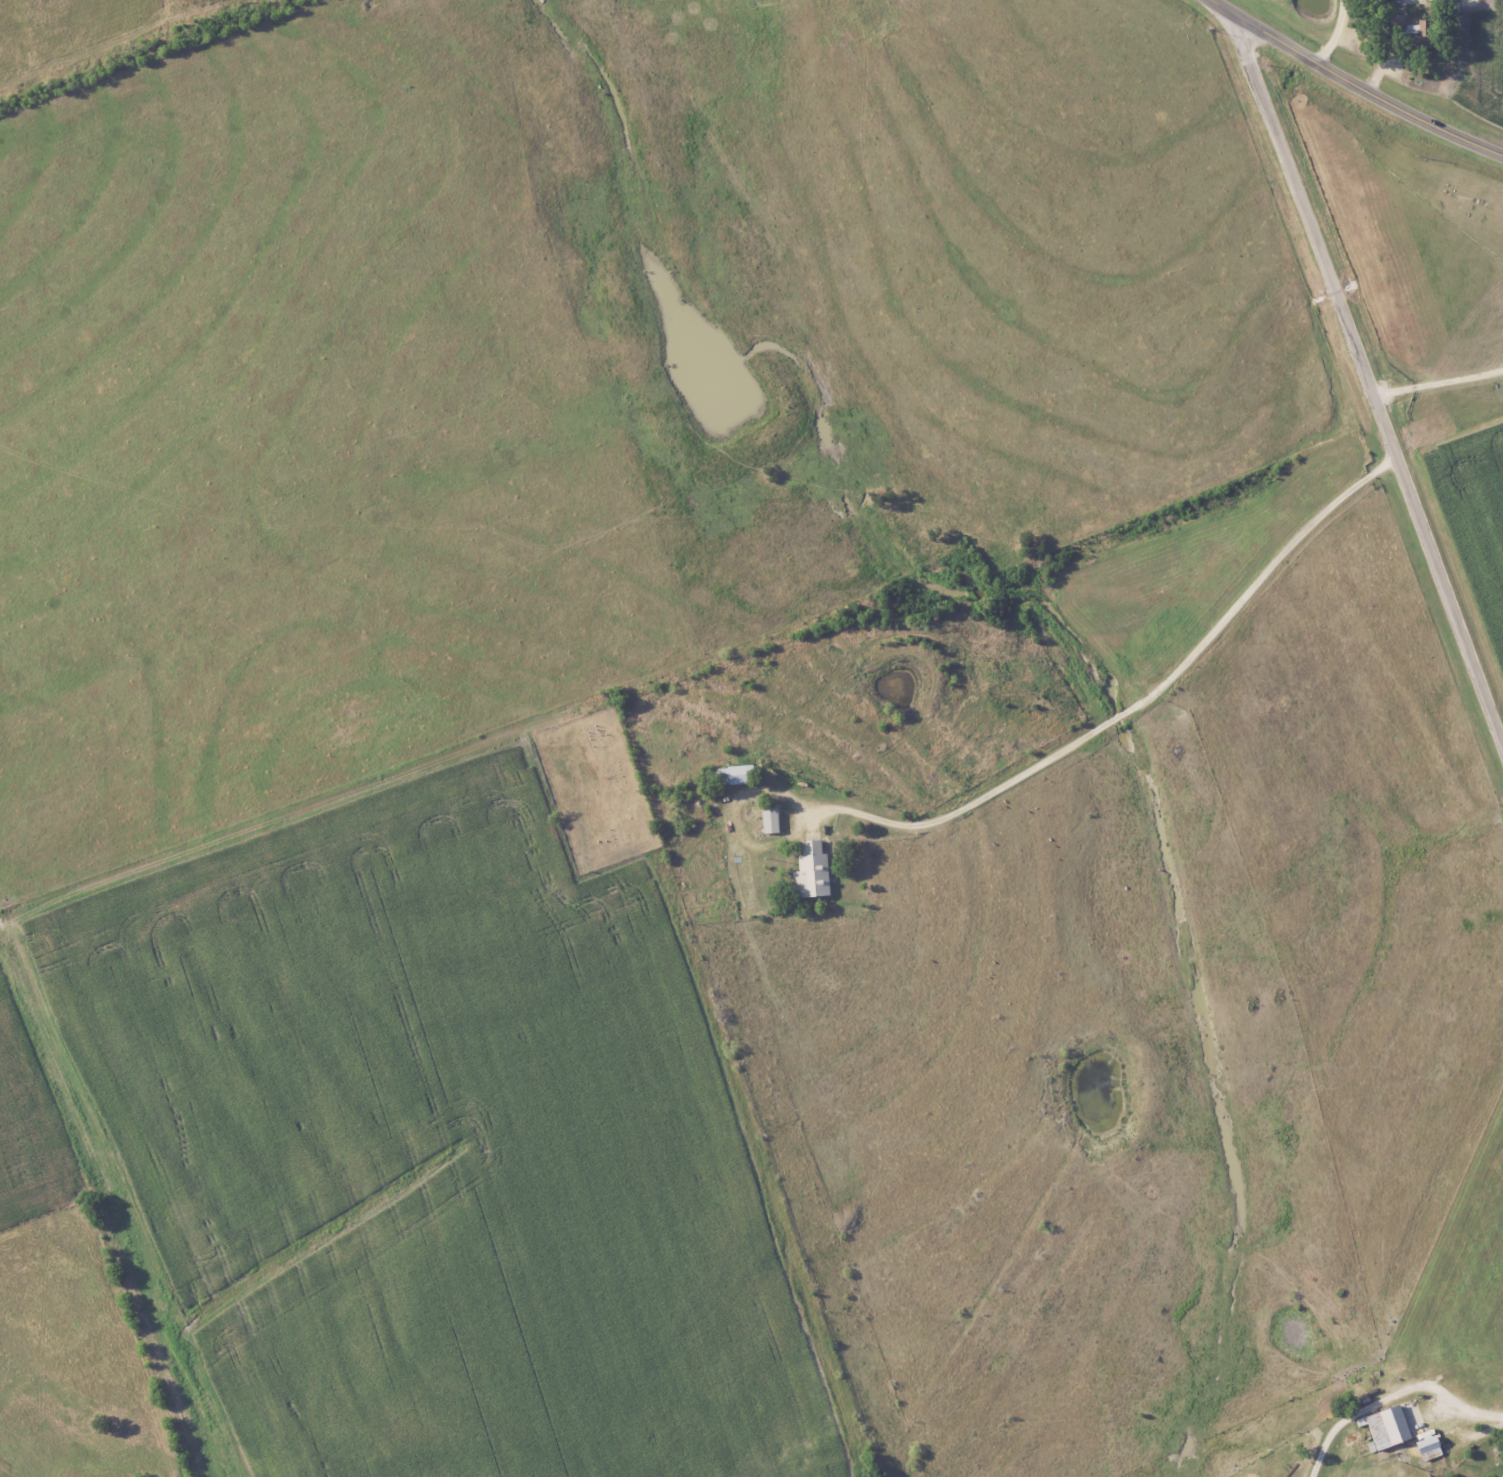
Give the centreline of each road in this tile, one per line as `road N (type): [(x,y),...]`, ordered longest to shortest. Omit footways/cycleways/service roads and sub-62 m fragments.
road 1 (residential): [(1502,747),(1231,13)]
road 2 (secondary): [(1210,0),(1353,84),(1502,155)]

